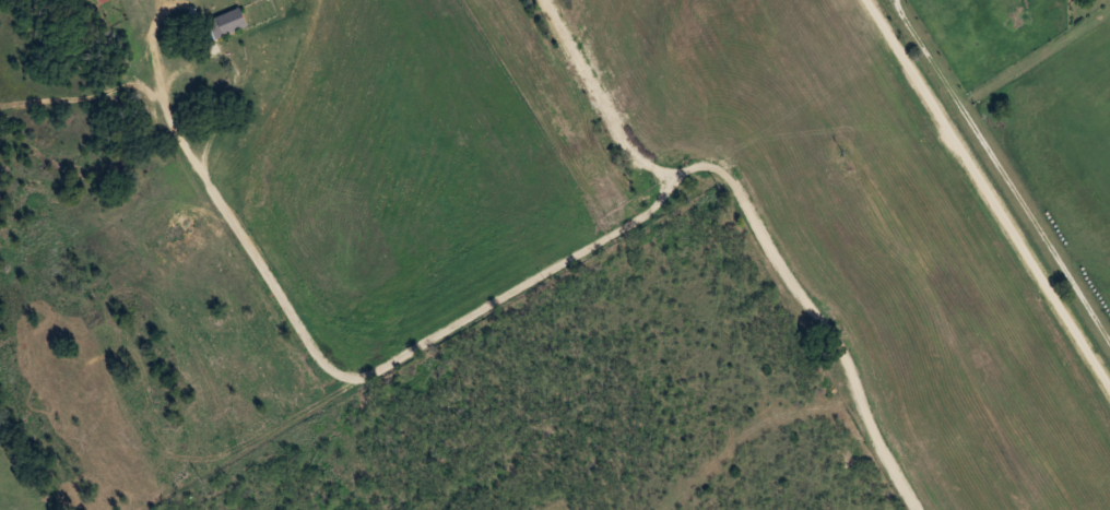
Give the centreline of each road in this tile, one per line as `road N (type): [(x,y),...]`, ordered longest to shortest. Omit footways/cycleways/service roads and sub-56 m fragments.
road 1 (residential): [(666,509),(685,356)]

